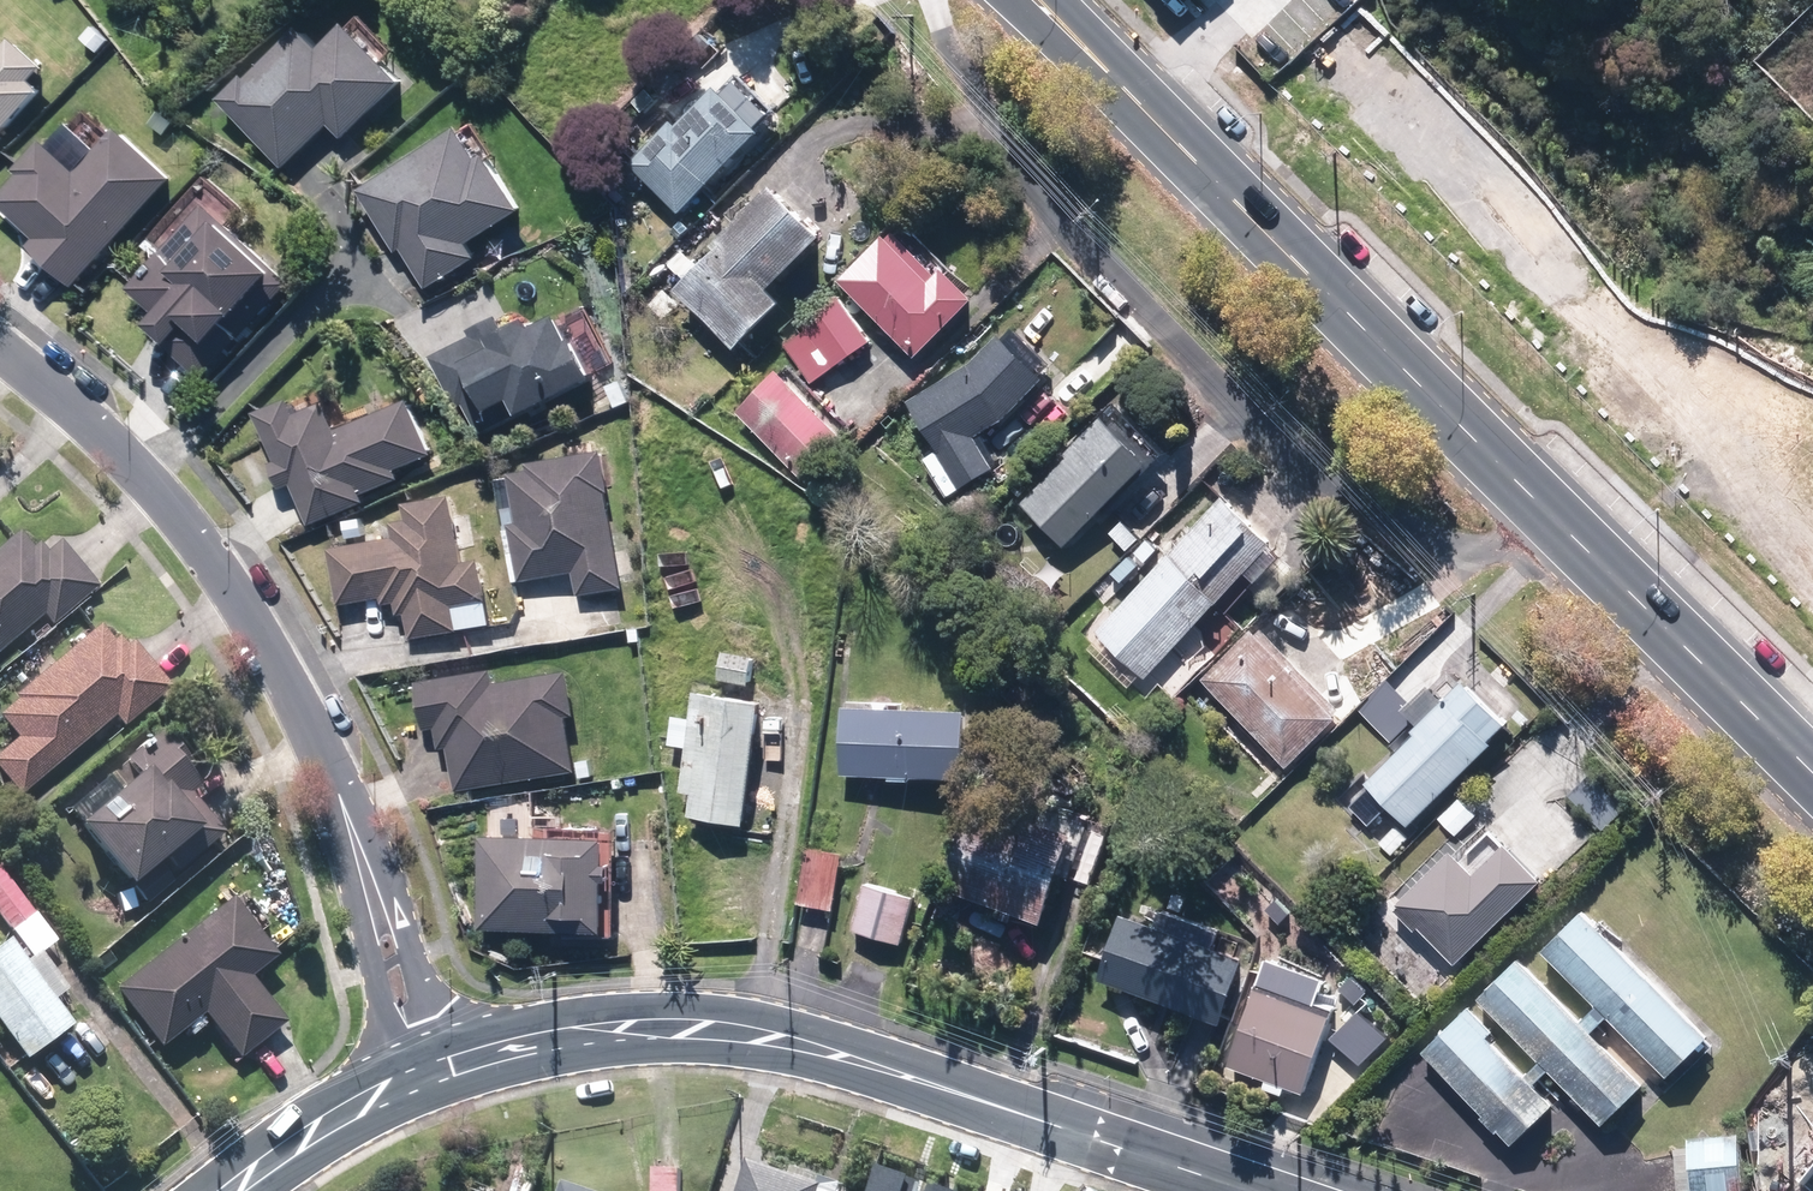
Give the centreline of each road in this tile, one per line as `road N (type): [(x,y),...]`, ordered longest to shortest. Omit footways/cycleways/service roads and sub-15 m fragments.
road 1 (secondary): [(1812,771),(1034,0)]
road 2 (tertiary): [(1249,1190),(753,1025),(532,1034),(447,1055)]
road 3 (residential): [(336,792),(317,732),(200,526),(0,344)]
road 4 (track): [(1593,555),(1666,488),(1708,470),(1749,486),(1812,577)]
road 5 (residential): [(394,1078),(346,879),(336,792)]
road 6 (residential): [(336,792),(392,873),(447,1055)]
road 7 (tertiary): [(394,1078),(341,1104),(223,1190)]

